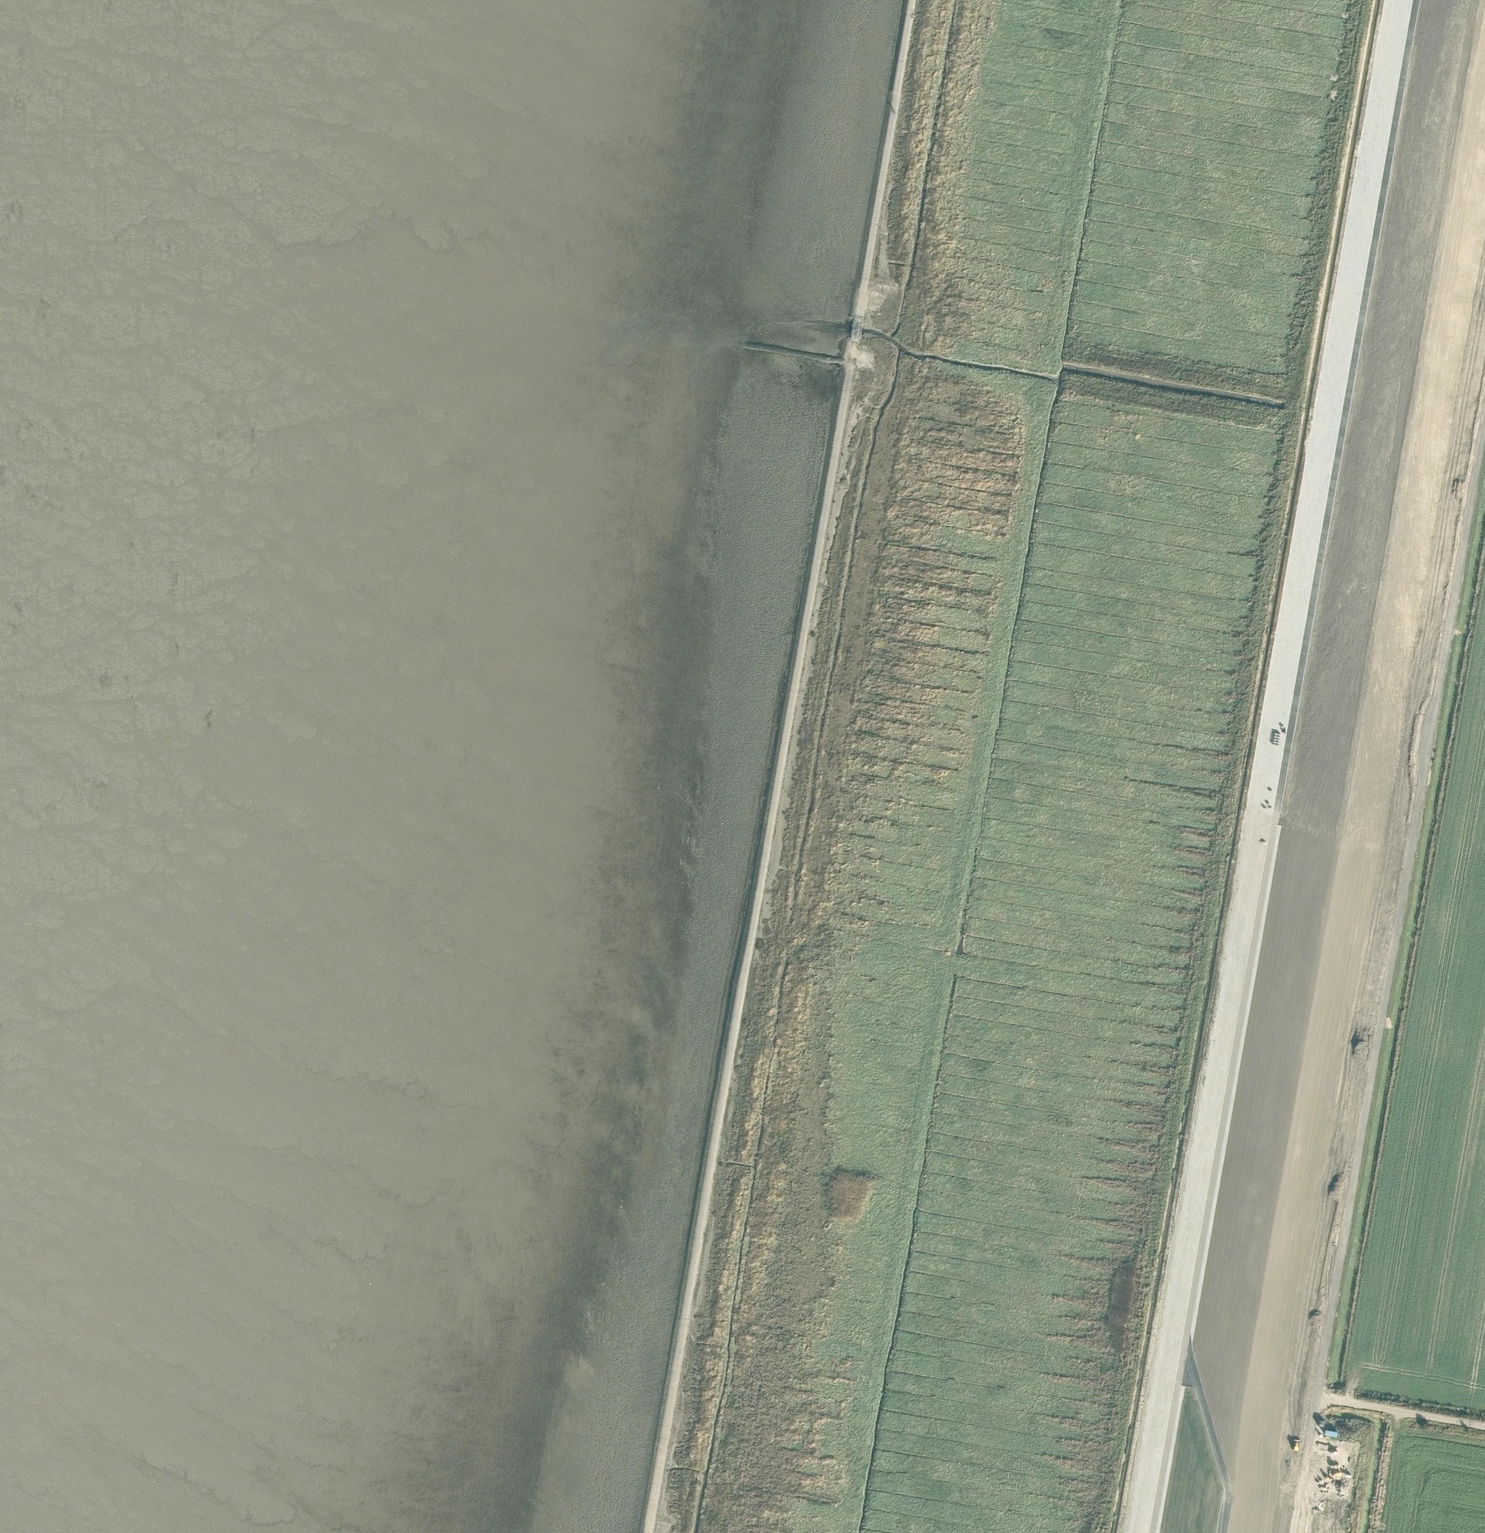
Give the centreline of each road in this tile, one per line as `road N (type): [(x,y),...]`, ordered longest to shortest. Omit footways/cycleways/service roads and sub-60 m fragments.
road 1 (track): [(1429,0),(1228,1070),(1157,1532)]
road 2 (track): [(1287,1532),(1484,439)]
road 3 (track): [(1337,1392),(1346,1400),(1484,1425)]

